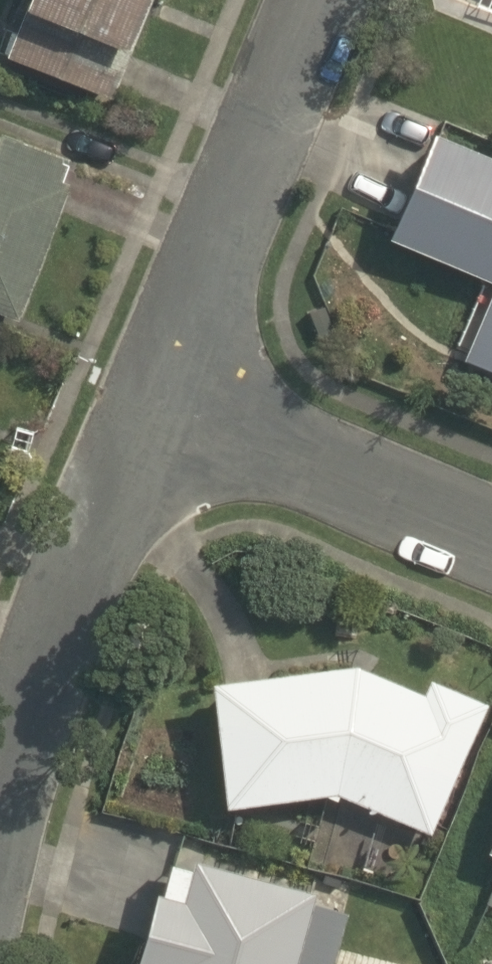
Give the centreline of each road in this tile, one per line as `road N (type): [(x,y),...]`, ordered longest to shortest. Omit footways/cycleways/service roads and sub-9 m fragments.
road 1 (residential): [(315,0),(143,398)]
road 2 (residential): [(143,398),(73,535),(26,666),(0,783)]
road 3 (residential): [(143,398),(491,549)]

